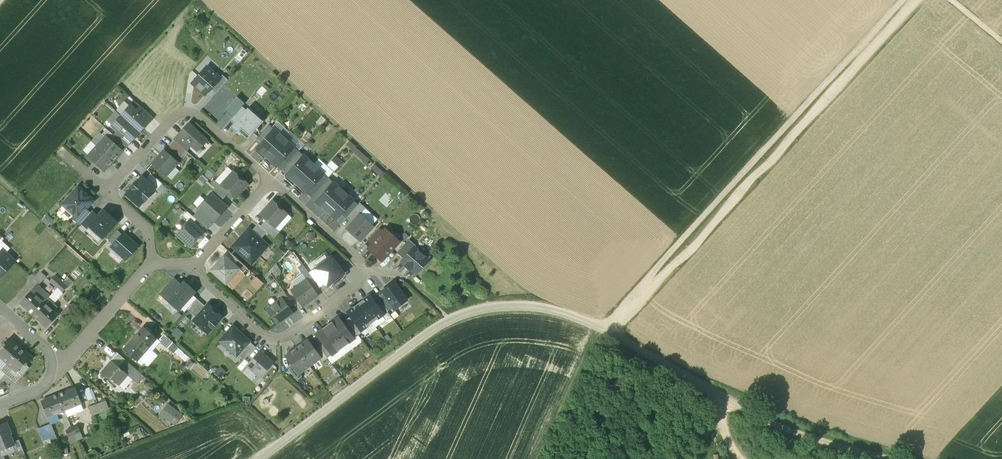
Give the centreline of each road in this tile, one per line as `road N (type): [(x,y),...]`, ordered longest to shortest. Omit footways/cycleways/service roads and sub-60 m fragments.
road 1 (unclassified): [(260,458),(449,320),(528,307),(606,331),(791,436),(874,458)]
road 2 (track): [(903,0),(624,306),(631,313)]
road 3 (residential): [(153,263),(143,224),(108,193),(180,113),(273,181)]
road 4 (residential): [(192,268),(267,332),(286,332),(364,275),(306,211)]
road 5 (track): [(606,331),(551,458)]
road 6 (residential): [(63,365),(153,263)]

